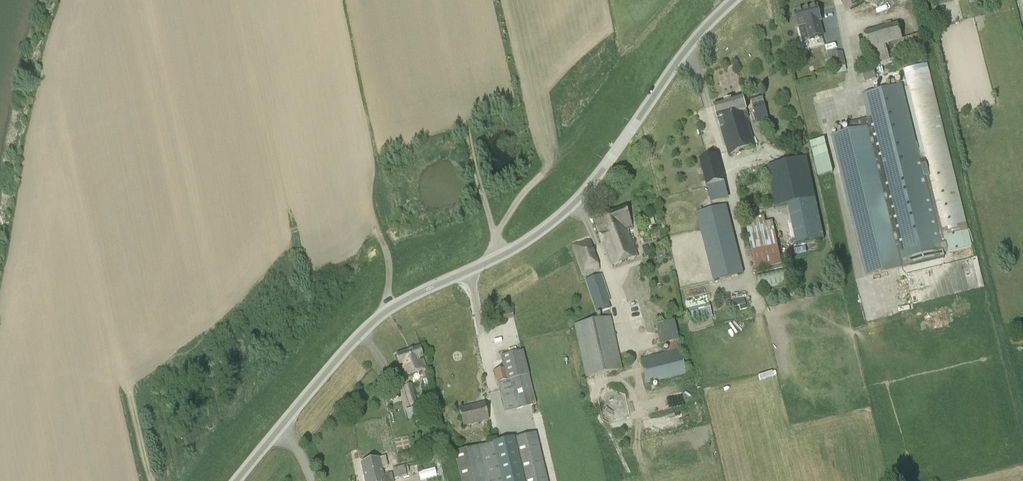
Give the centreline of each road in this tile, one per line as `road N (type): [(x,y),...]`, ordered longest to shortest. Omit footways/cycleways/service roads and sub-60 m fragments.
road 1 (tertiary): [(236,480),(341,354),(387,312),(538,237),(573,210),(739,0)]
road 2 (track): [(89,249),(152,480)]

